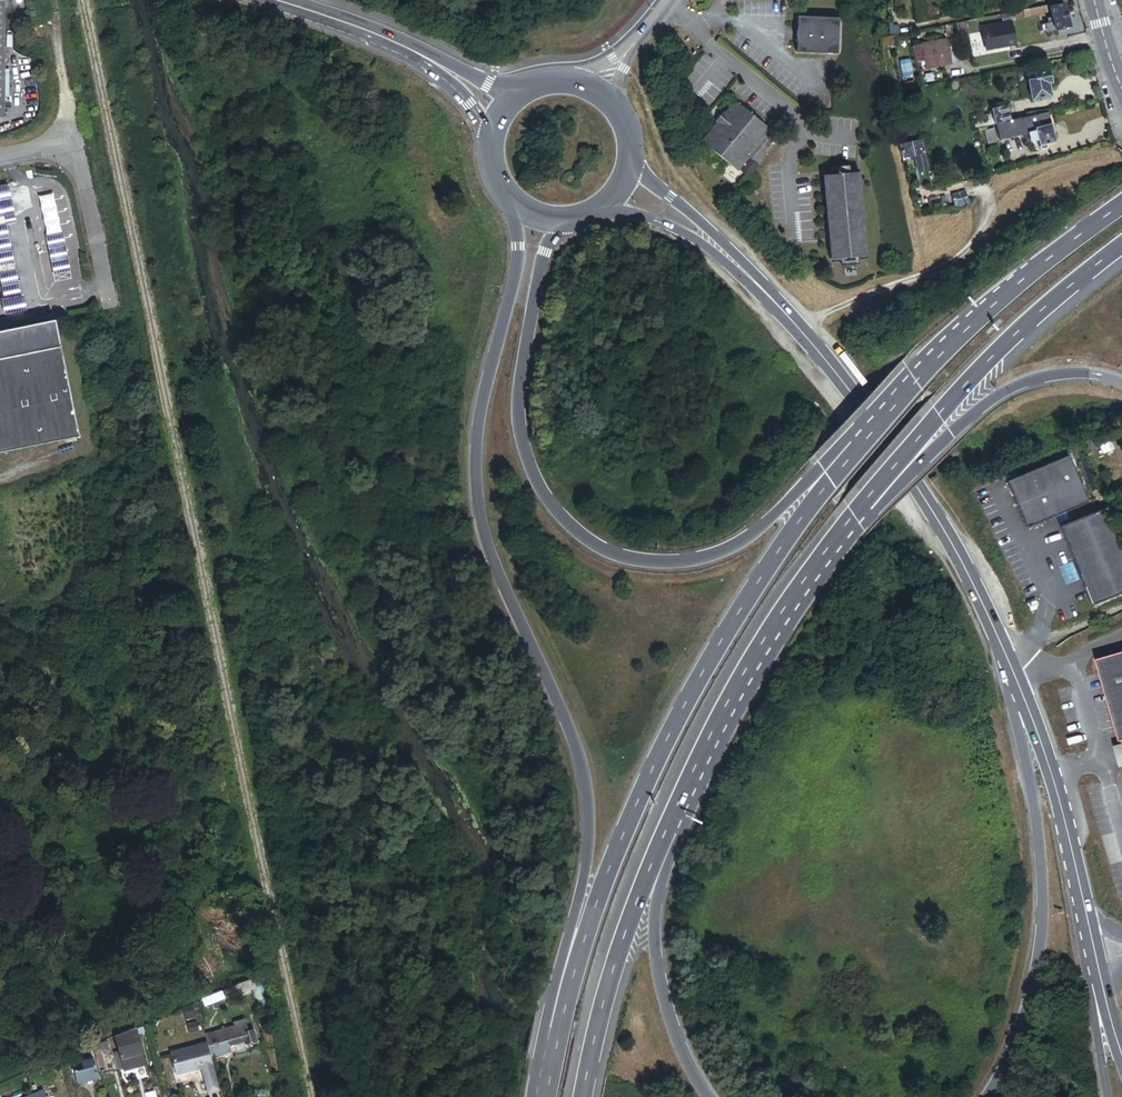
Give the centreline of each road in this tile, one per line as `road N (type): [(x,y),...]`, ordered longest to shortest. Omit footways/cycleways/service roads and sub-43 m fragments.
road 1 (trunk): [(515,207),(518,259),(475,440),(474,479),(493,568),(573,738),(585,783),(583,881),(557,1027)]
road 2 (trunk): [(879,421),(780,548),(677,720),(612,858),(557,1027)]
road 3 (trunk): [(879,421),(736,543),(667,562),(601,546),(547,501),(521,436),(518,379),(530,306),(542,256),(560,224)]
road 4 (secondary): [(1014,673),(893,450),(847,387),(725,254)]
road 5 (trunk): [(1014,673),(1040,940),(1016,1044),(988,1096)]
road 6 (trunk): [(832,548),(938,413),(1025,330),(1121,253)]
road 7 (trunk): [(832,548),(1003,395),(1065,373),(1121,386)]
road 8 (trunk): [(582,1096),(647,876),(698,764)]
road 9 (trunk): [(708,1096),(671,1018),(654,952),(656,908),(698,764)]
road 10 (secondary): [(1100,989),(1063,821),(1014,673)]
road 11 (trunk): [(1121,202),(979,316),(879,421)]
road 12 (trunk): [(698,764),(832,548)]
road 13 (secondary): [(433,65),(385,37),(275,0)]
road 14 (track): [(986,225),(1027,188),(1121,145)]
road 15 (unclassified): [(104,287),(73,139)]
road 16 (secondary): [(725,254),(635,159)]
road 17 (secondary): [(605,210),(655,221),(725,254)]

